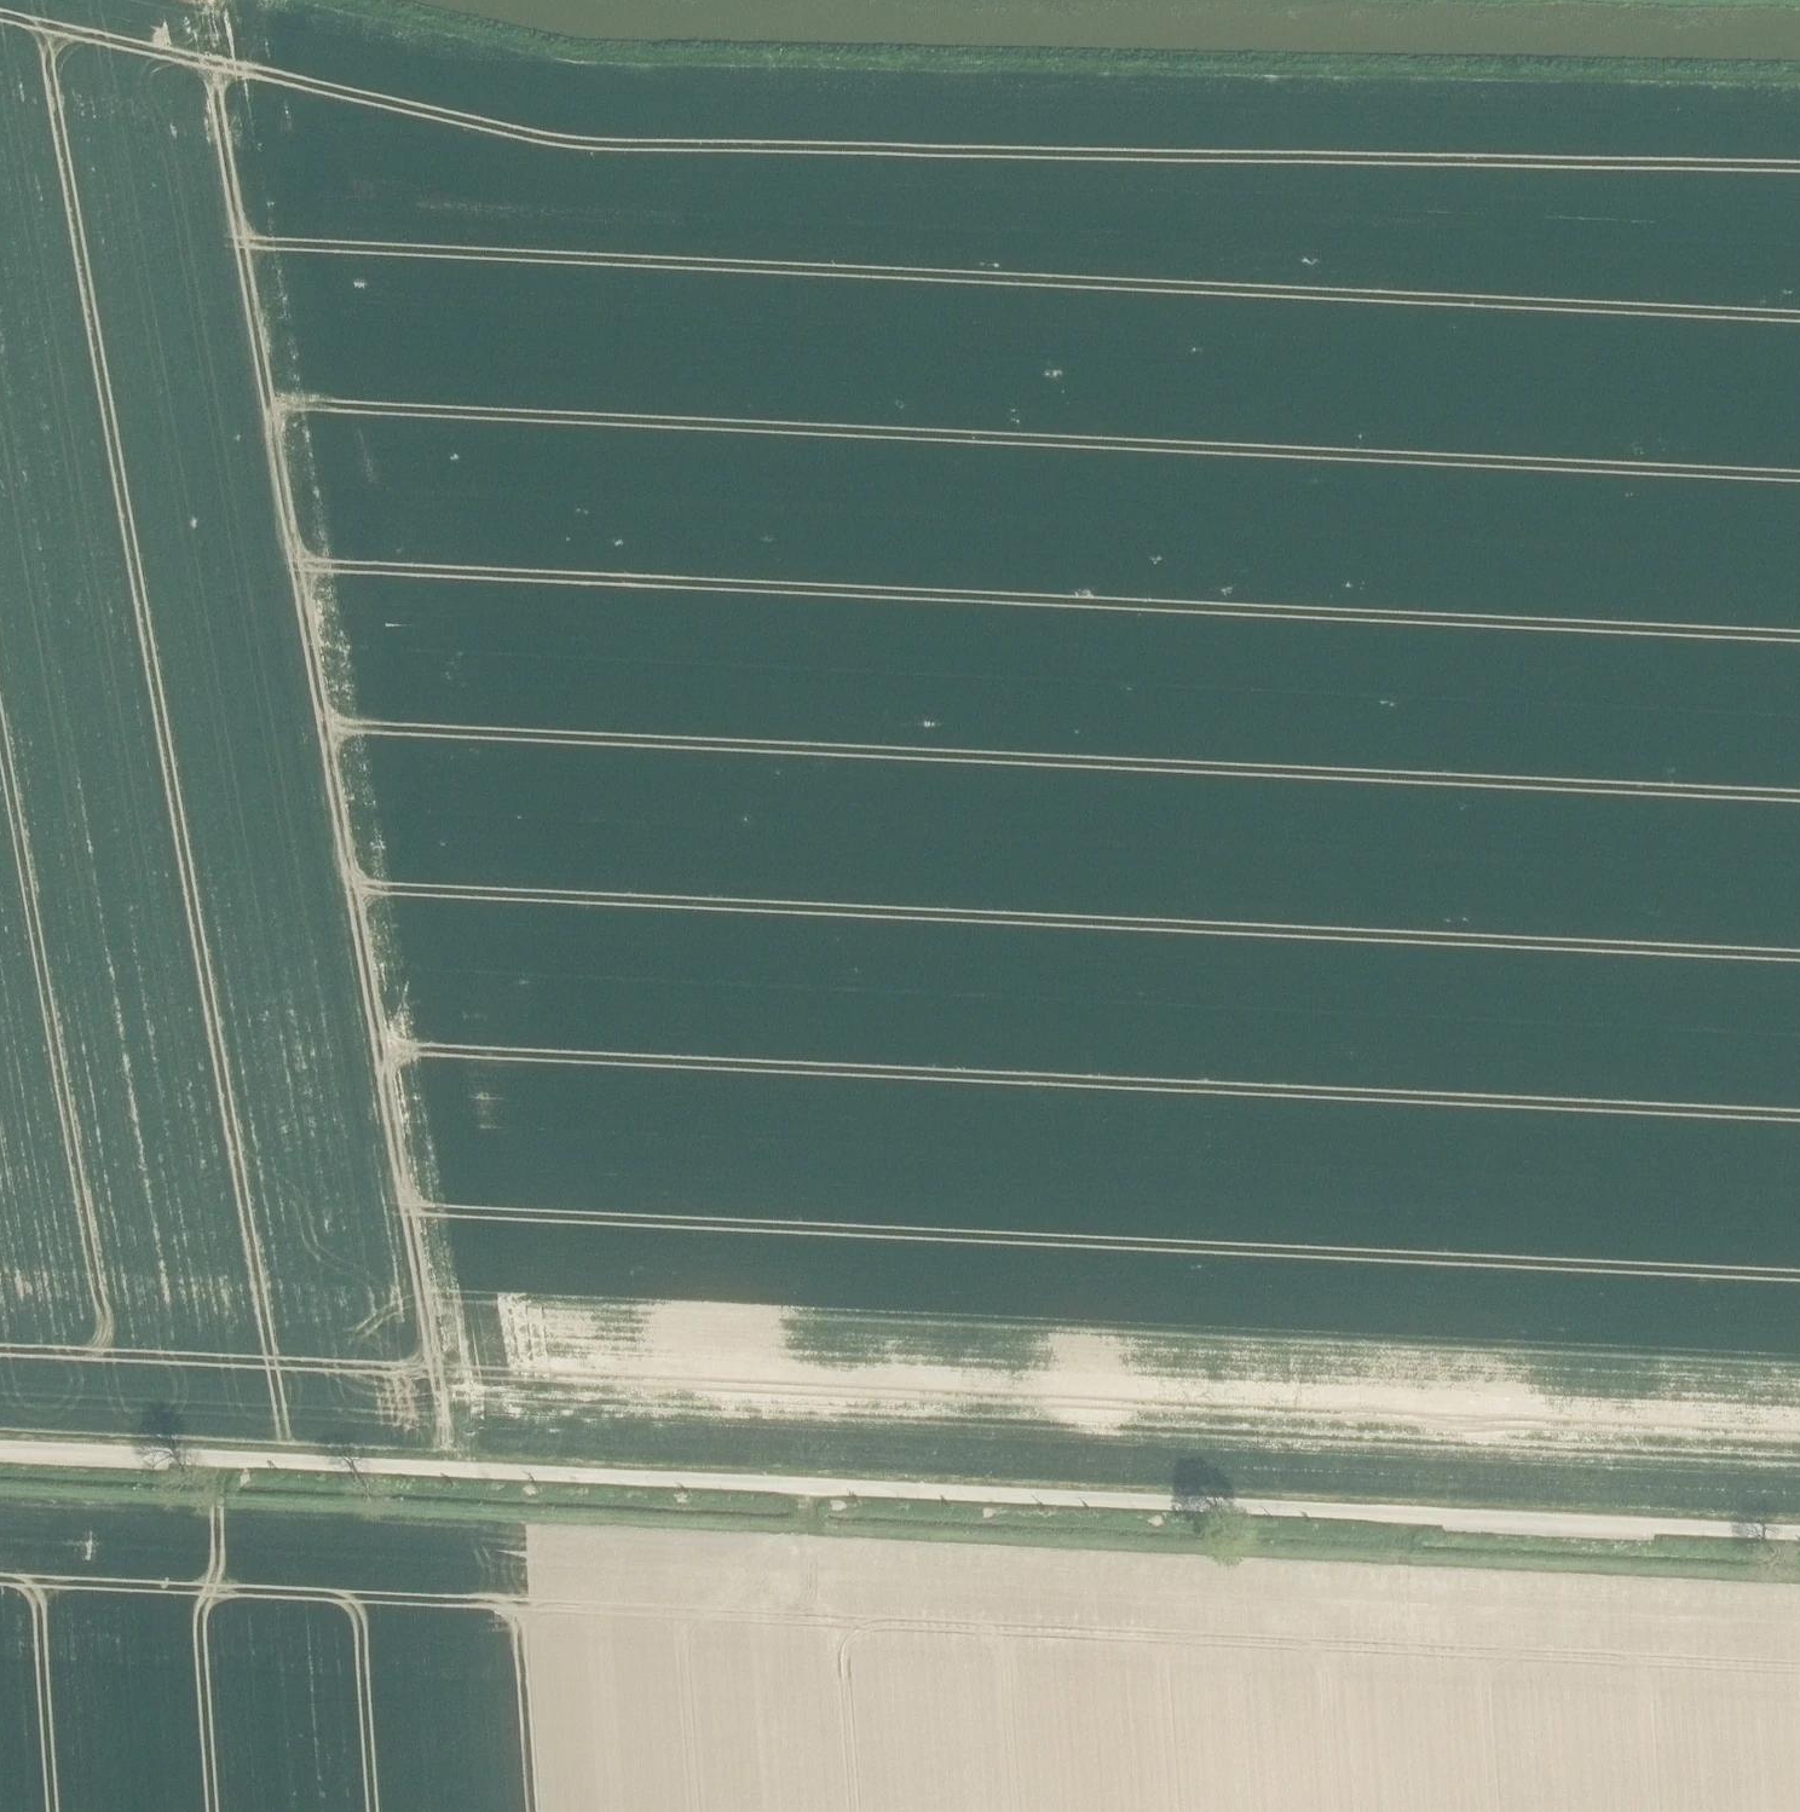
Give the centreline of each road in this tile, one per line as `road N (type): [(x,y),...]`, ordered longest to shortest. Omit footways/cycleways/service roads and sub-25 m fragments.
road 1 (unclassified): [(1799,1536),(0,1450)]

